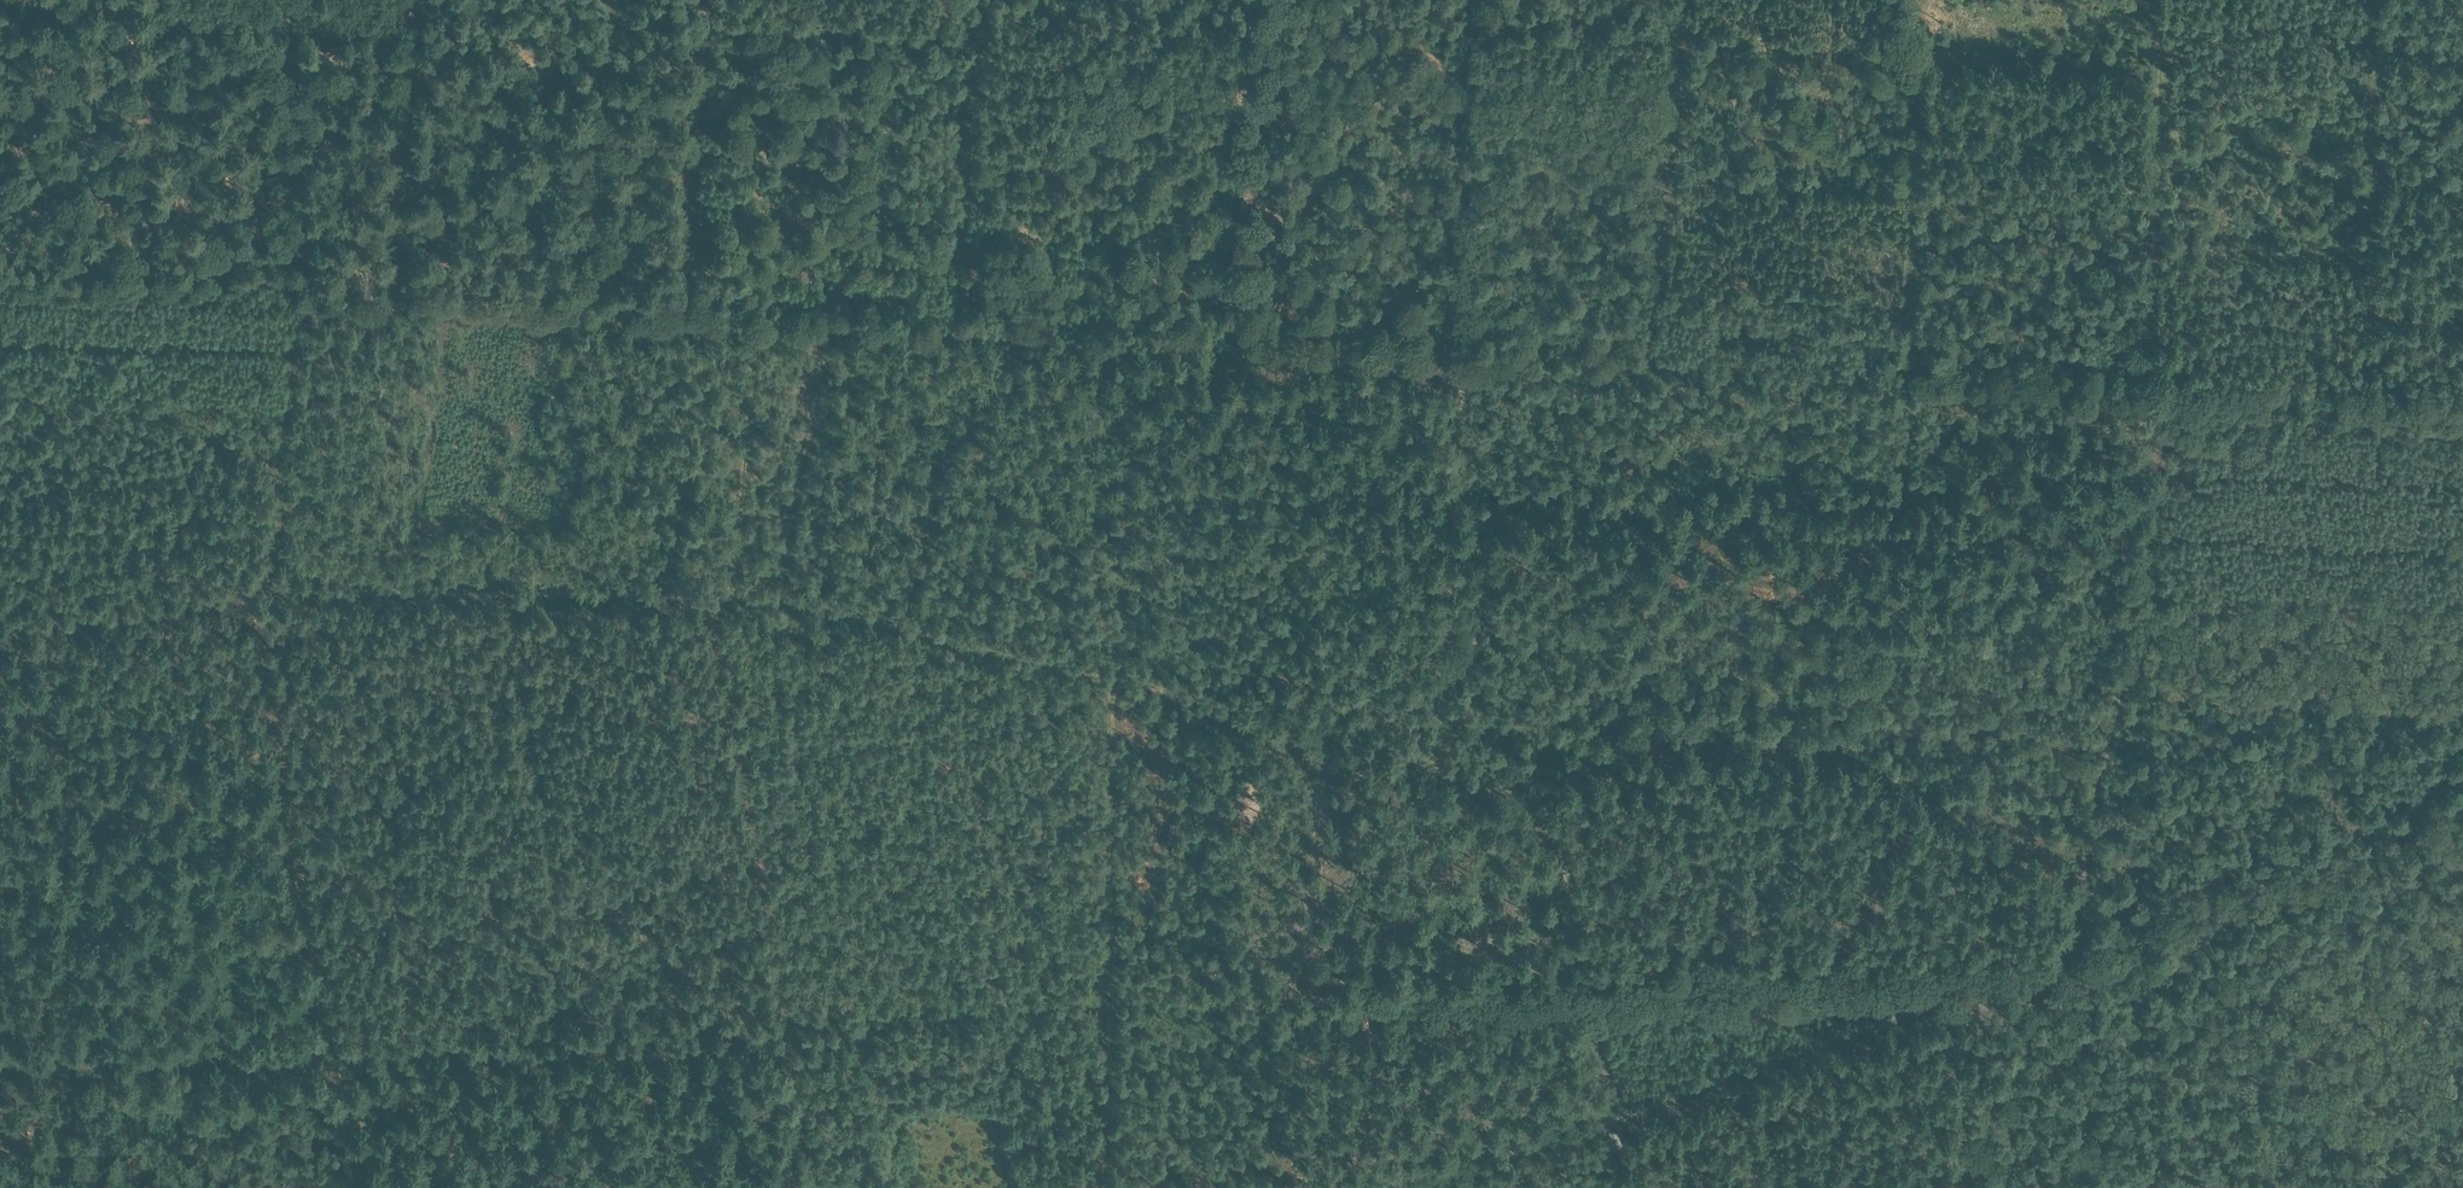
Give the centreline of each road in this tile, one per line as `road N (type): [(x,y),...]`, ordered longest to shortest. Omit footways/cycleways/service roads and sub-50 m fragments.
road 1 (track): [(1441,762),(834,610),(743,598),(274,585),(0,627)]
road 2 (track): [(265,586),(300,319),(315,307),(1415,358),(1450,350)]
road 3 (track): [(1629,1187),(1550,816),(1524,791),(1454,777),(1441,762),(1464,403),(1449,325),(1475,0)]
road 4 (track): [(1106,1006),(387,1039),(261,1054),(0,1066)]
road 5 (track): [(2072,952),(2145,433),(2160,0)]
road 6 (track): [(2072,952),(1414,1187)]
road 7 (track): [(816,1187),(712,599)]
road 8 (track): [(1113,680),(1101,1187)]
road 9 (track): [(2462,785),(2072,952)]
road 10 (track): [(706,0),(685,320)]
road 11 (track): [(758,328),(733,598)]
road 12 (track): [(1954,1187),(1991,1122),(2037,1003),(2042,965)]

